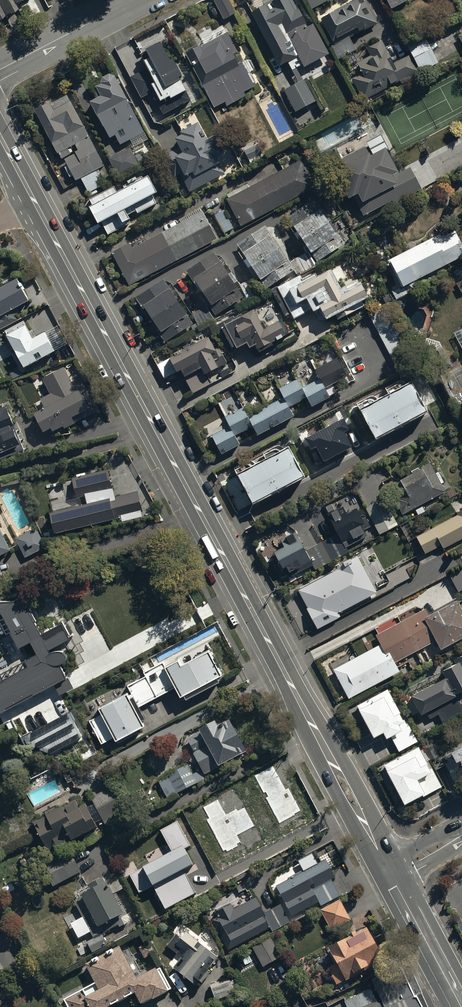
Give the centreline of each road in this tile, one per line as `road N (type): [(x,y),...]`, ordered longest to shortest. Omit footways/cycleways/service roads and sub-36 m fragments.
road 1 (secondary): [(389,873),(35,203)]
road 2 (secondary): [(461,1006),(389,873)]
road 3 (residential): [(0,70),(133,0)]

